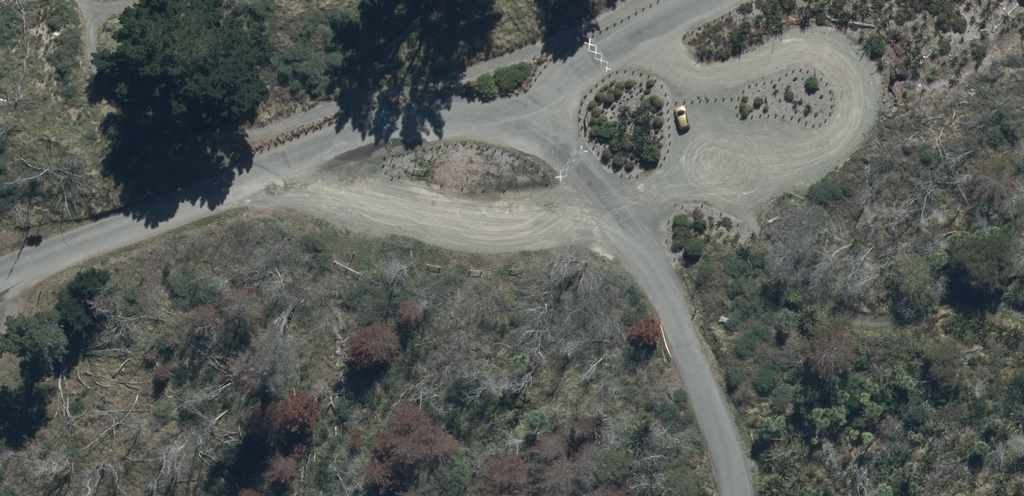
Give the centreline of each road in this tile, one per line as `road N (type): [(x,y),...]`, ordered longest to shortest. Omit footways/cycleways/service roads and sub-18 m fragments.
road 1 (unclassified): [(0,281),(348,140),(444,117),(523,127),(619,214),(677,323),(734,495)]
road 2 (track): [(290,164),(383,212),(487,223),(619,214),(681,178),(727,166),(789,165),(836,147),(857,101),(833,57),(794,48),(727,77),(673,75),(644,29)]

